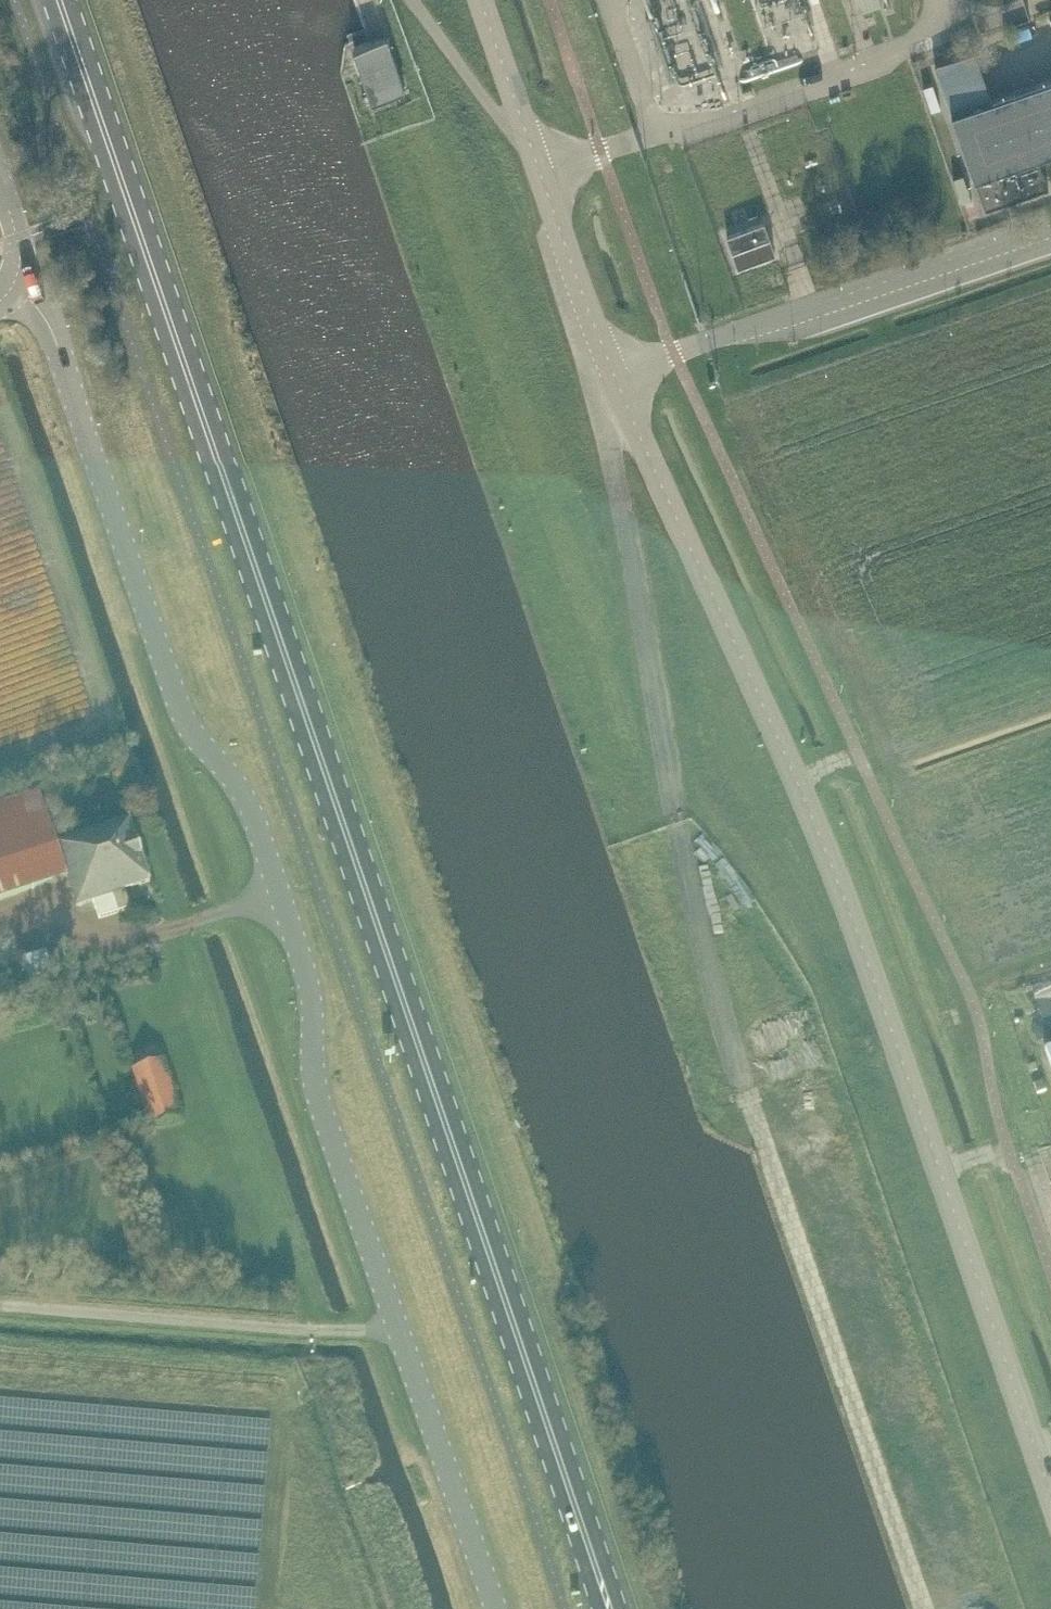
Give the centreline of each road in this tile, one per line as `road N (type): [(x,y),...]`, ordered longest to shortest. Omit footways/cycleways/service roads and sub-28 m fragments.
road 1 (primary): [(587,1533),(61,0)]
road 2 (unclassified): [(1050,1496),(839,880),(614,374),(482,0)]
road 3 (unclassified): [(497,1608),(318,1097),(311,989),(255,818),(185,722),(54,332),(14,284)]
road 4 (track): [(0,392),(107,709),(92,729),(0,762)]
road 5 (track): [(402,1336),(5,1306)]

